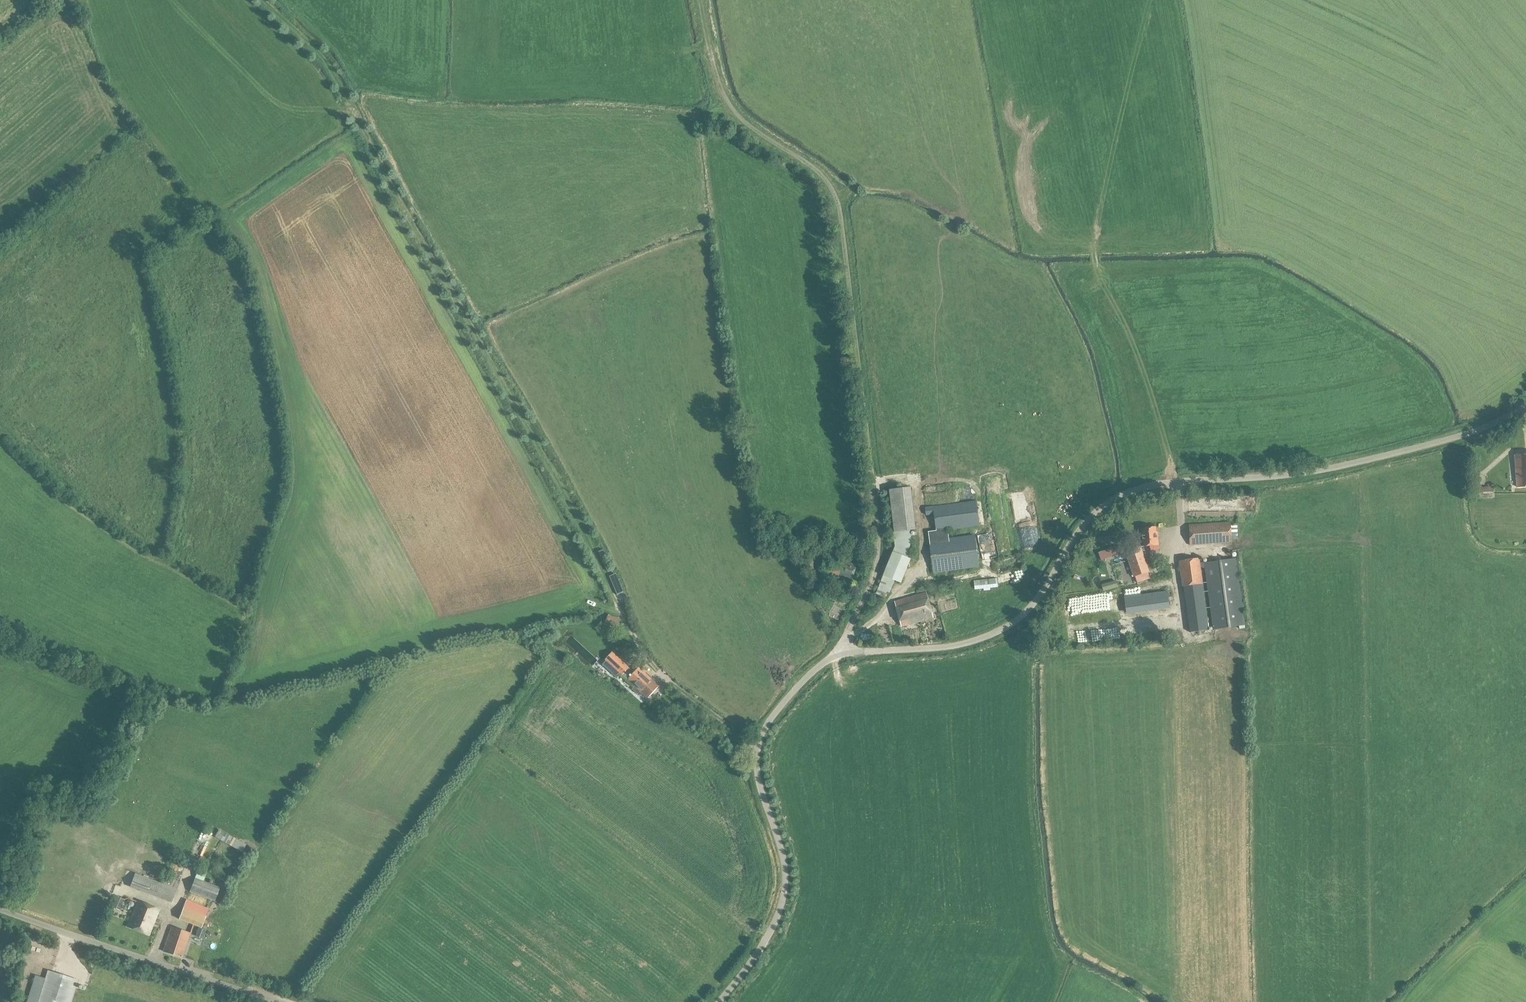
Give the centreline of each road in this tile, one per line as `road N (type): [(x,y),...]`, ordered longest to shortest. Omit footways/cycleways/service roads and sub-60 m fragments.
road 1 (track): [(757,747),(671,684),(641,649),(336,76),(265,0)]
road 2 (unclassified): [(1525,405),(1458,437),(1316,471),(1133,491),(1086,523),(1039,598),(1002,630),(947,647),(839,652)]
road 3 (track): [(1153,0),(1094,270),(1157,416),(1172,482)]
road 4 (unclassified): [(717,1001),(779,914),(786,872),(757,747),(777,710),(839,652)]
road 5 (unclassified): [(276,1001),(0,909)]
road 6 (track): [(841,217),(820,171),(750,126),(720,88),(701,0)]
road 7 (track): [(873,470),(841,217)]
road 8 (unclassified): [(839,652),(879,553),(873,470)]

